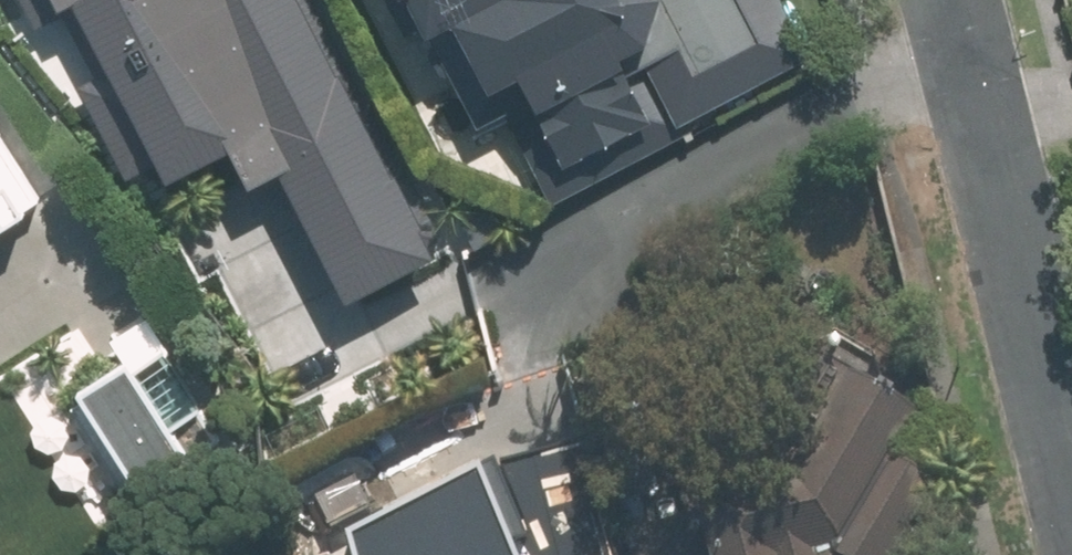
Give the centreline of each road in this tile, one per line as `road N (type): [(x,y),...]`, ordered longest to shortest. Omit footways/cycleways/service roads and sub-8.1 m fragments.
road 1 (residential): [(1071,538),(952,39)]
road 2 (residential): [(952,39),(576,253)]

